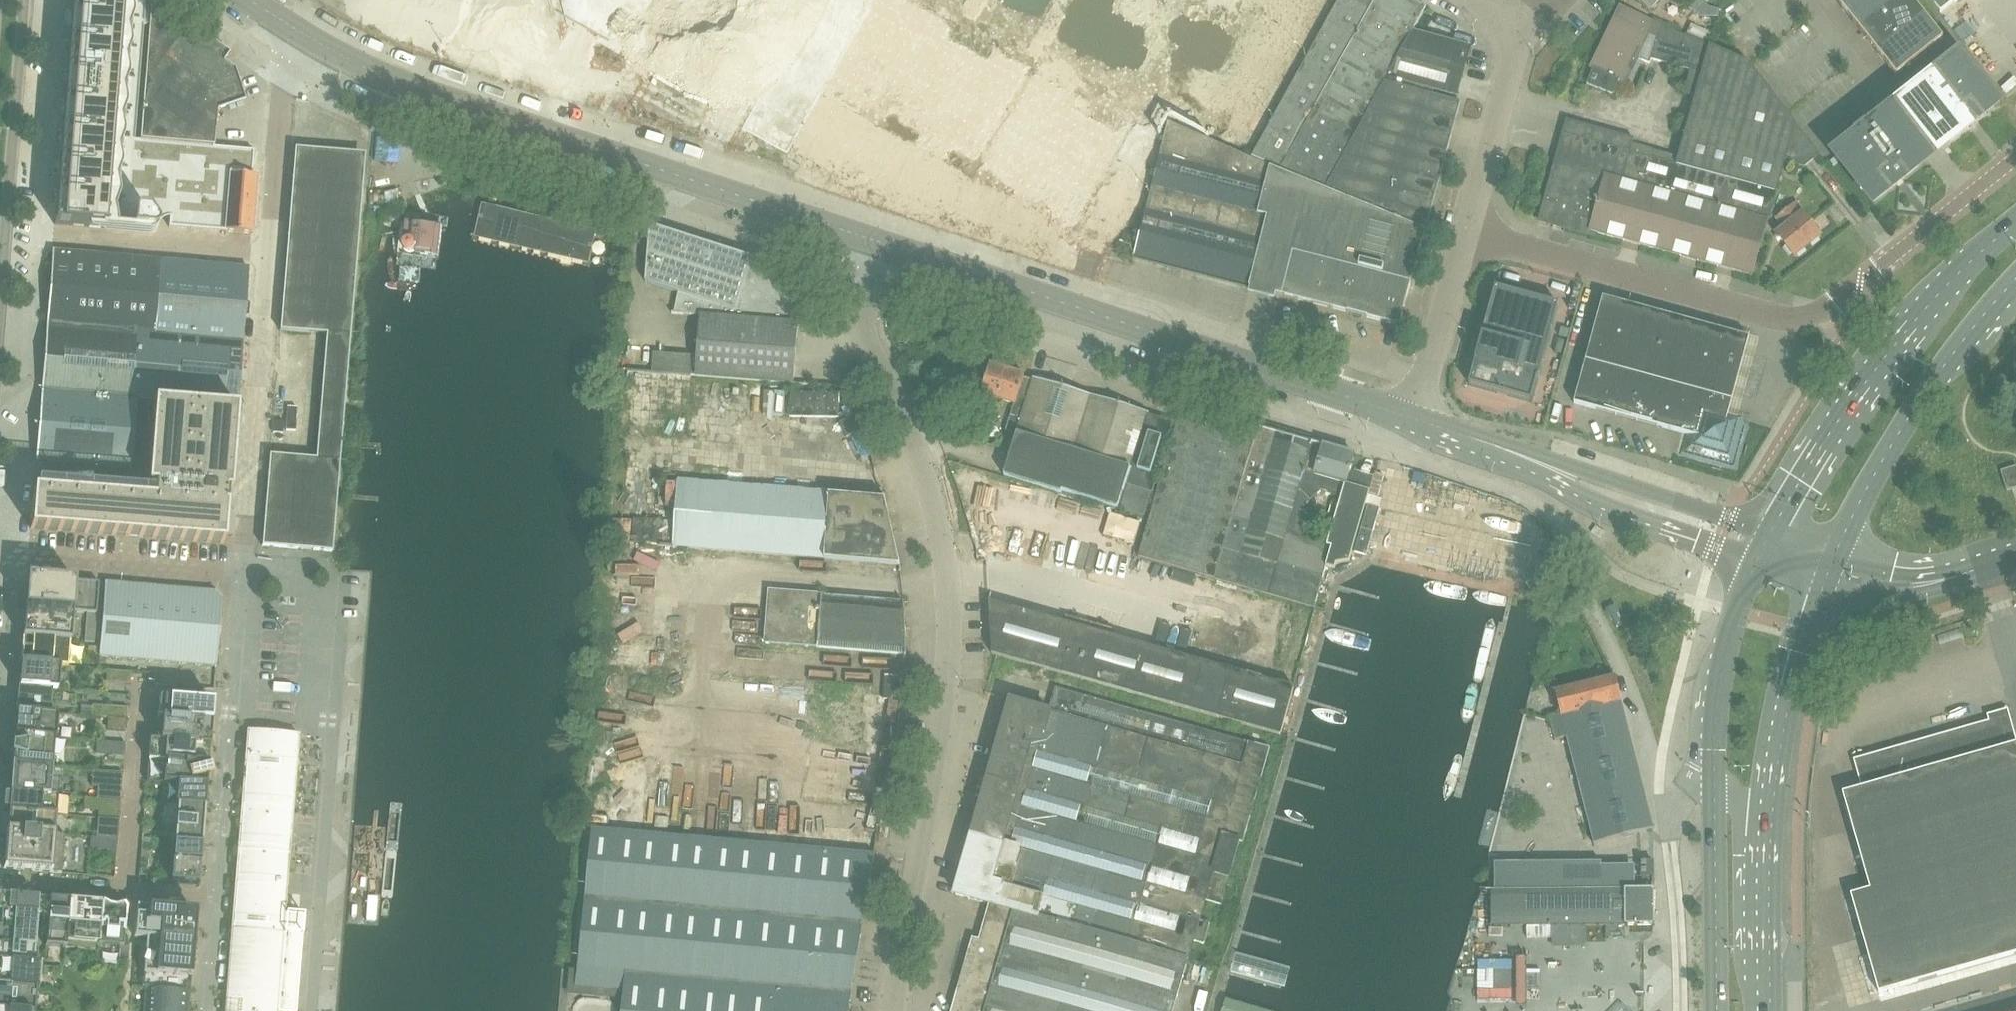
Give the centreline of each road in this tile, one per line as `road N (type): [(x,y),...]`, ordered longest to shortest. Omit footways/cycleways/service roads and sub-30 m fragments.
road 1 (unclassified): [(894,1010),(944,751),(954,631),(934,489),(860,318),(880,243)]
road 2 (tertiary): [(880,243),(426,90),(307,33)]
road 3 (unclassified): [(2015,159),(1860,285),(1807,312),(1771,310),(1466,233)]
road 4 (tertiary): [(1412,417),(880,243)]
road 5 (primary): [(2015,222),(1929,304),(1771,532)]
road 6 (primary): [(1836,552),(1900,422),(2015,281)]
road 7 (residential): [(6,557),(31,240)]
road 8 (residential): [(242,553),(269,259)]
road 9 (residential): [(305,1010),(327,719)]
road 10 (tertiary): [(0,292),(23,10)]
road 11 (tertiary): [(1771,532),(1504,448)]
road 12 (primary): [(1763,856),(1775,735),(1823,586)]
road 13 (tertiary): [(1504,448),(1598,506),(1756,562)]
road 14 (residential): [(242,553),(326,558),(324,591),(337,592),(327,719)]
road 15 (residential): [(31,240),(48,12),(23,10)]
road 16 (residential): [(269,259),(31,240)]
road 17 (residential): [(240,575),(6,557)]
road 18 (residential): [(269,259),(287,65),(307,33)]
road 19 (unclassified): [(1585,599),(1624,677),(1668,812)]
road 20 (primary): [(1714,781),(1717,1010)]
road 21 (primary): [(1756,562),(1719,681),(1714,781)]
road 22 (residential): [(215,896),(0,882)]
road 23 (unclassified): [(1466,233),(1509,70),(1531,30)]
road 24 (unclassified): [(1668,812),(1681,1010)]
road 25 (unclassified): [(1823,586),(1895,599),(2015,567)]
road 26 (unclassified): [(1412,417),(1466,233)]
road 27 (residential): [(215,896),(229,712)]
road 28 (unclassified): [(2015,553),(1892,570),(1836,552)]
road 29 (residential): [(229,712),(240,575)]

